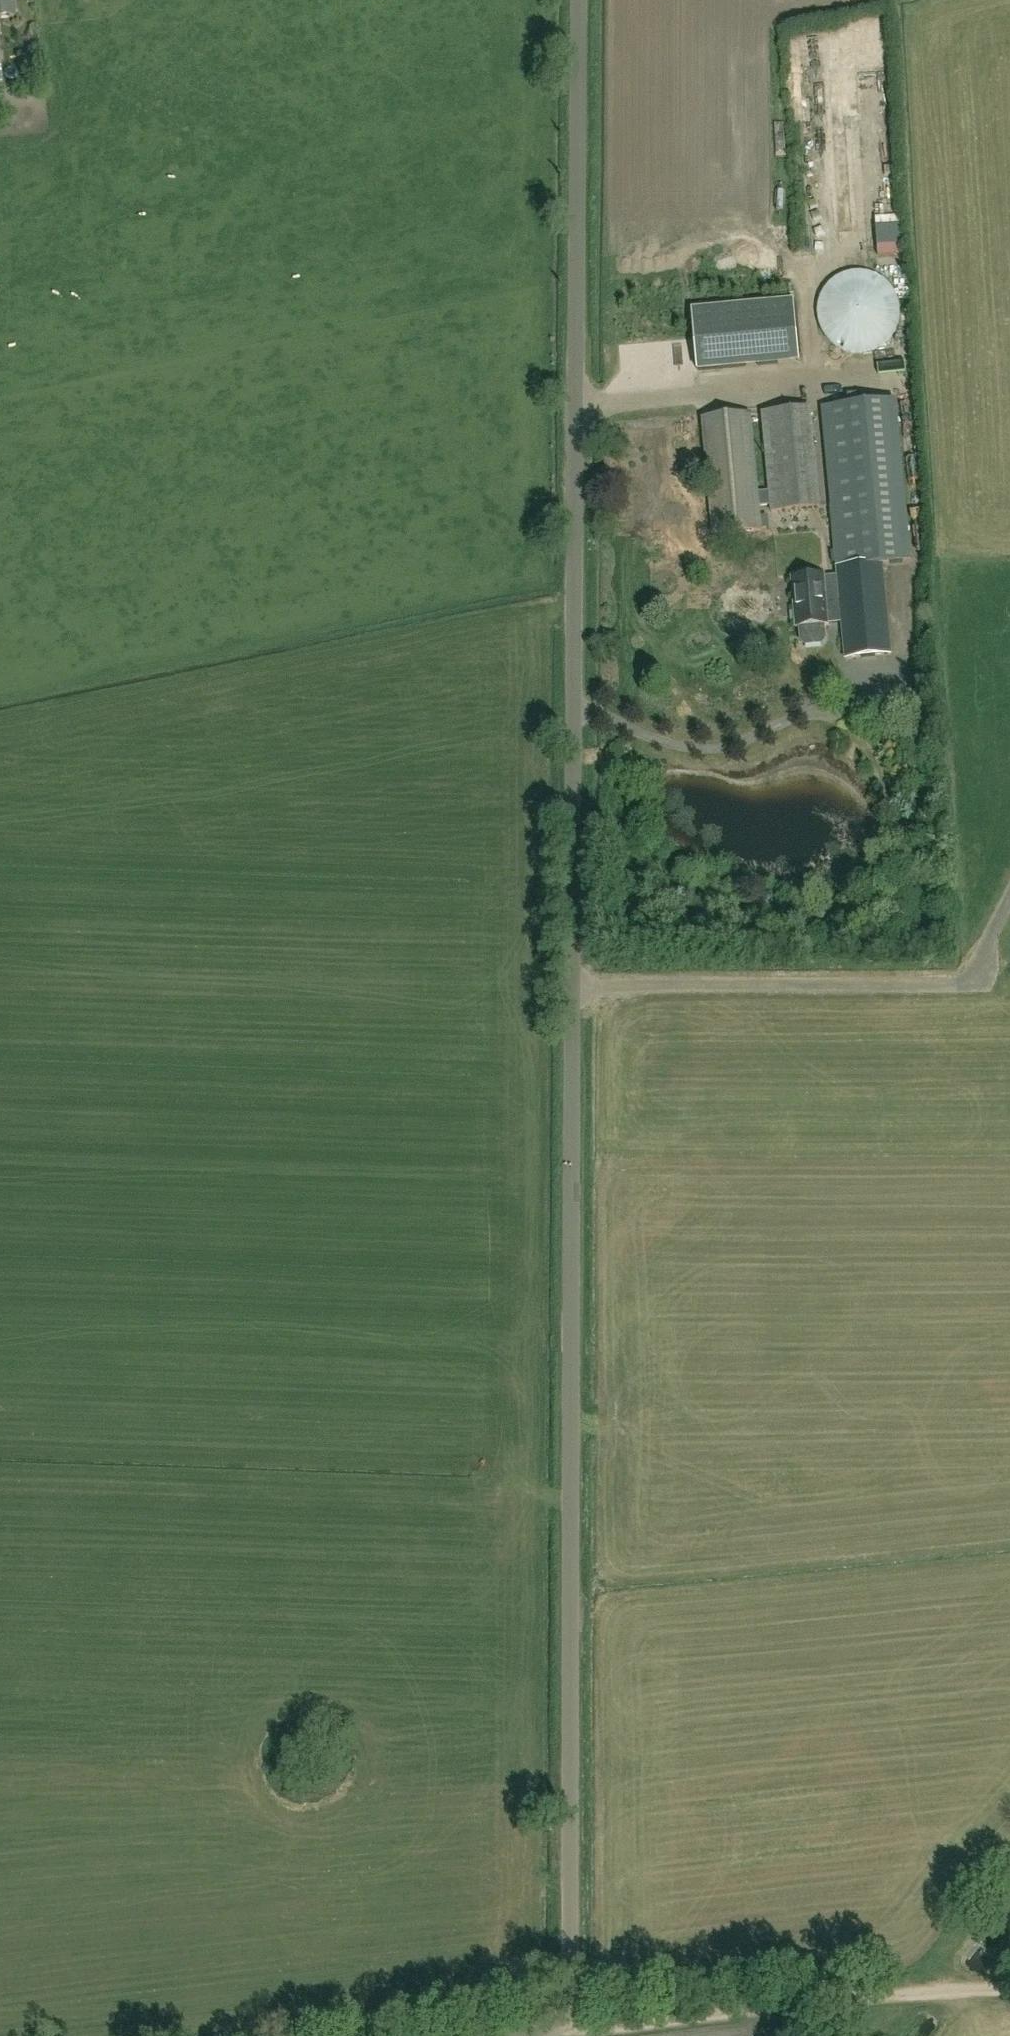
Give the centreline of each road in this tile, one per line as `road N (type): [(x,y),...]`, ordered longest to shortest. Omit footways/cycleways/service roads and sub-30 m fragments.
road 1 (unclassified): [(444,2035),(567,2017),(575,0)]
road 2 (track): [(1009,1986),(567,2017)]

